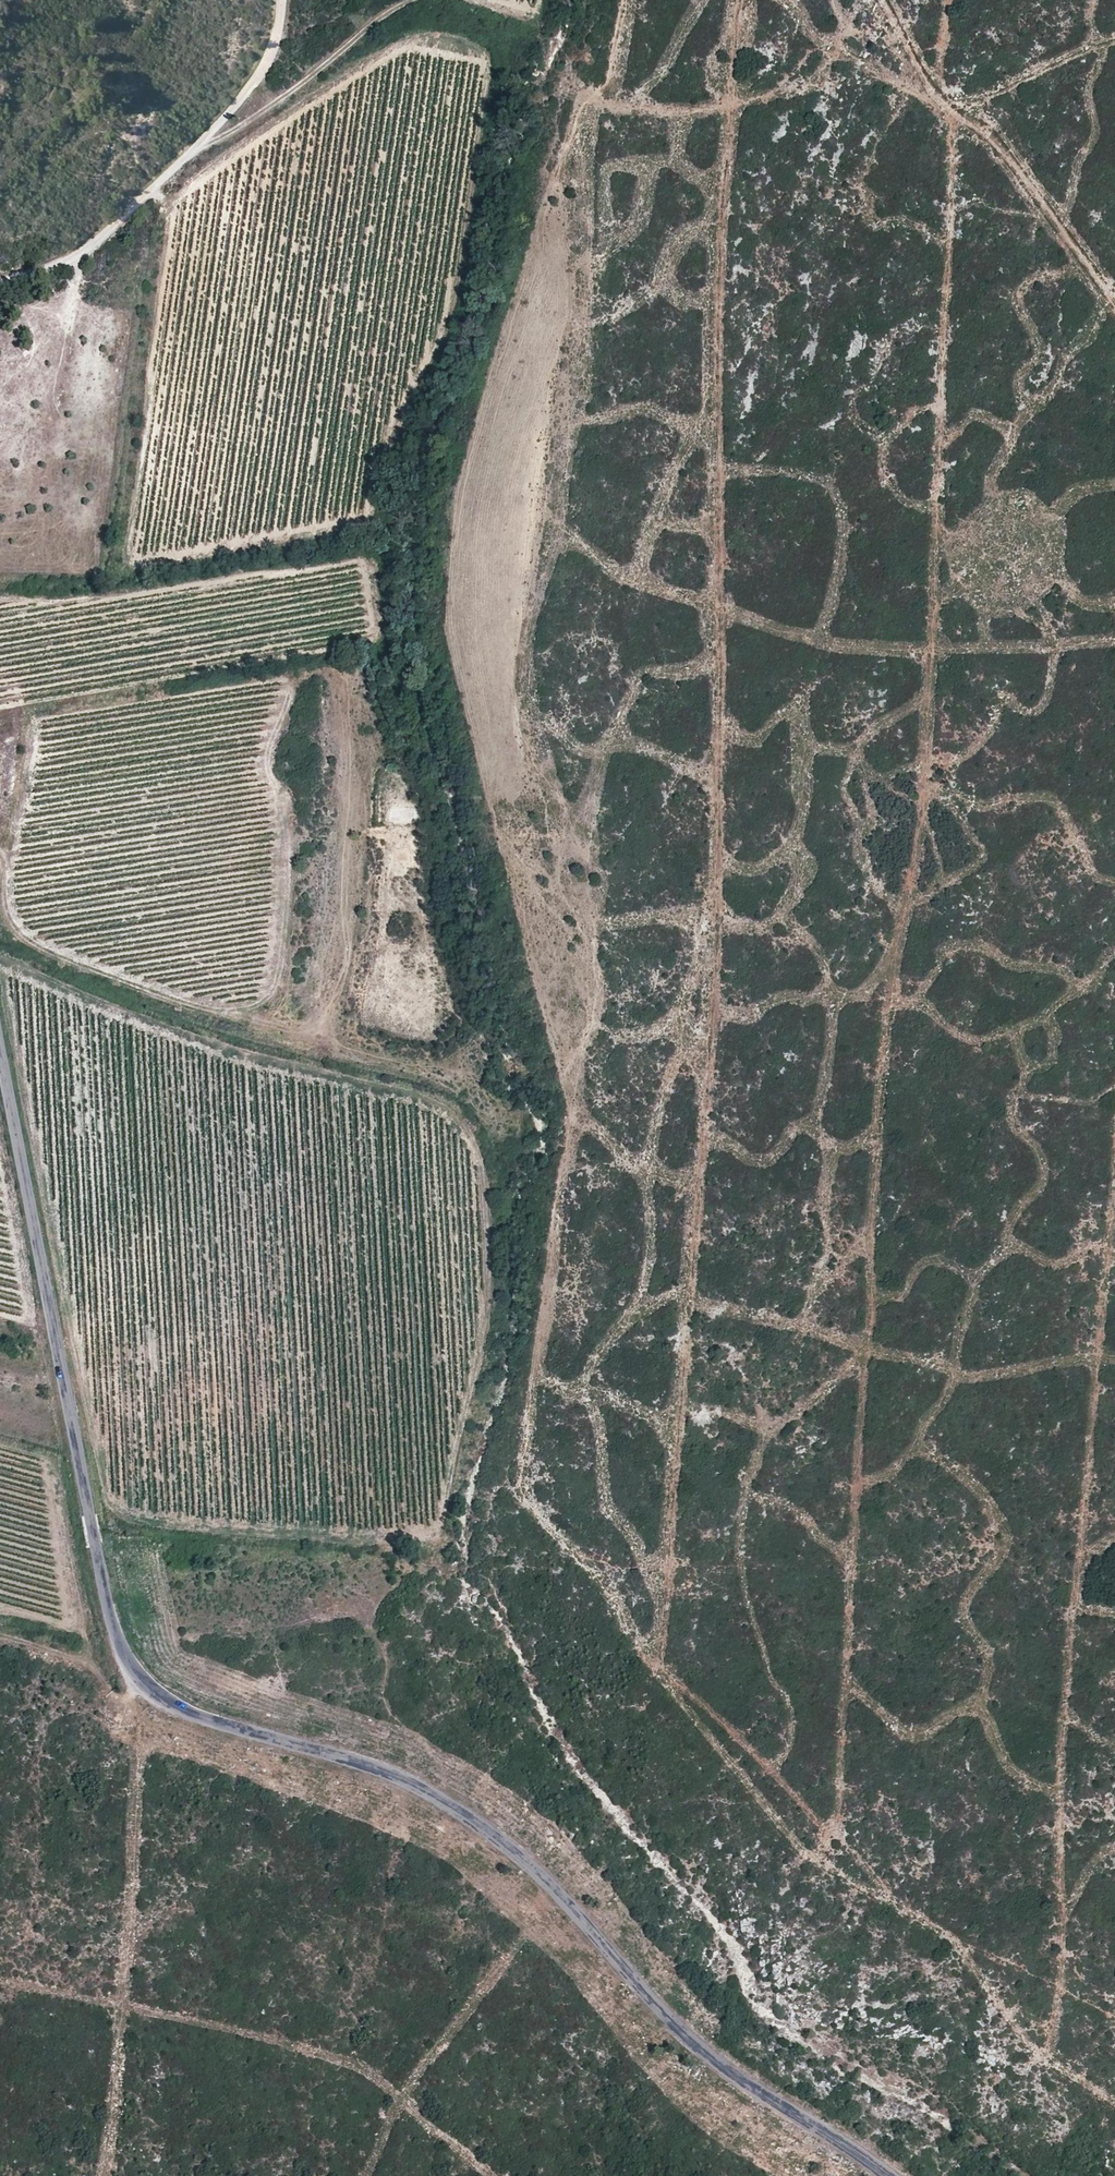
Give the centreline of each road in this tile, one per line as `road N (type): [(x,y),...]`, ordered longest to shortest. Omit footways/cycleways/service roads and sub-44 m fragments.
road 1 (tertiary): [(887,2175),(723,2069),(665,2017),(543,1879),(458,1811),(392,1775),(181,1710),(143,1683),(115,1635),(0,1057)]
road 2 (track): [(0,282),(80,258),(199,147),(269,51),(278,0)]

